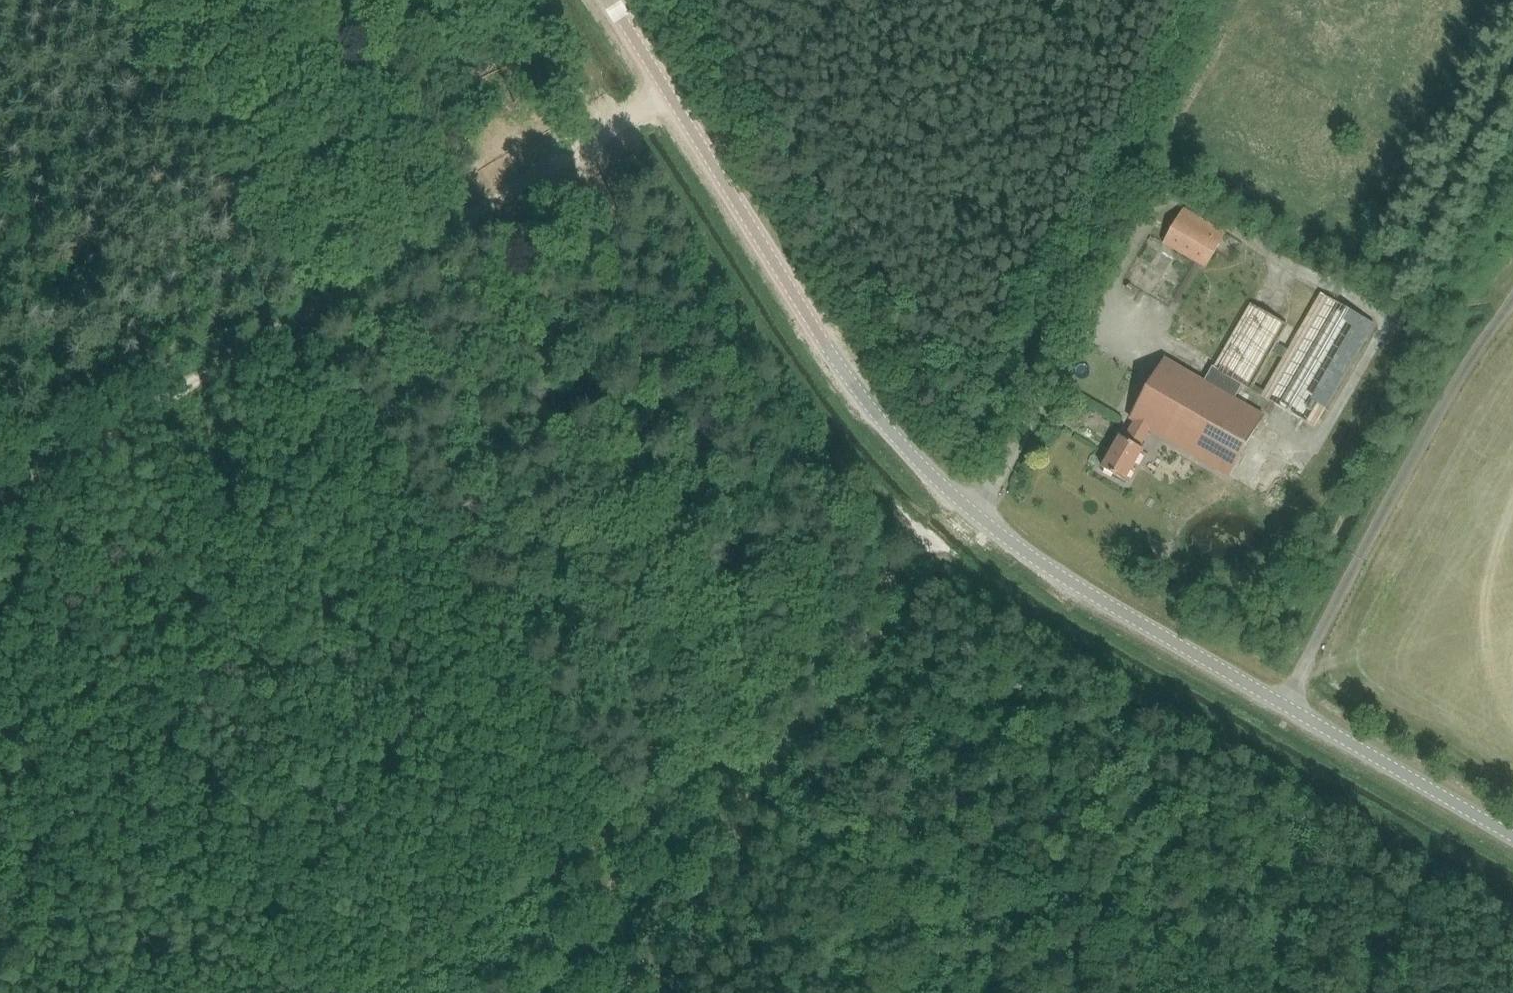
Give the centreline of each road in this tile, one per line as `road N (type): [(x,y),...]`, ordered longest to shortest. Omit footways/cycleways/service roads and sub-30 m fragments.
road 1 (unclassified): [(1512,837),(1091,596),(966,507),(904,447),(820,339),(609,0)]
road 2 (track): [(0,496),(435,238)]
road 3 (track): [(435,238),(669,92)]
road 4 (track): [(543,0),(649,165)]

